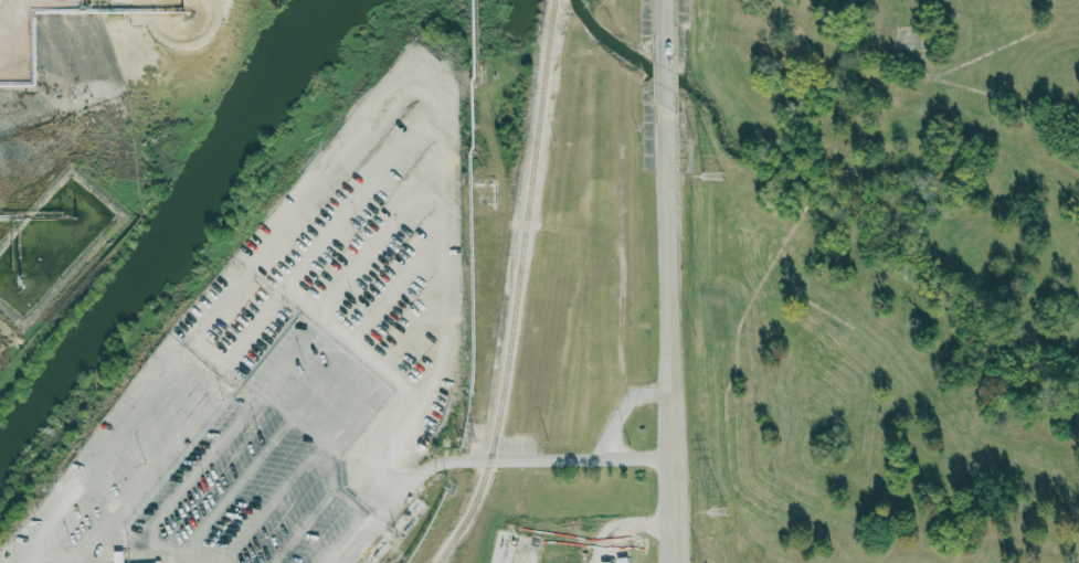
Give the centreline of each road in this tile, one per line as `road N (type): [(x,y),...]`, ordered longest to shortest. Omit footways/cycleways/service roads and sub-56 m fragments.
road 1 (tertiary): [(674,562),(667,106)]

